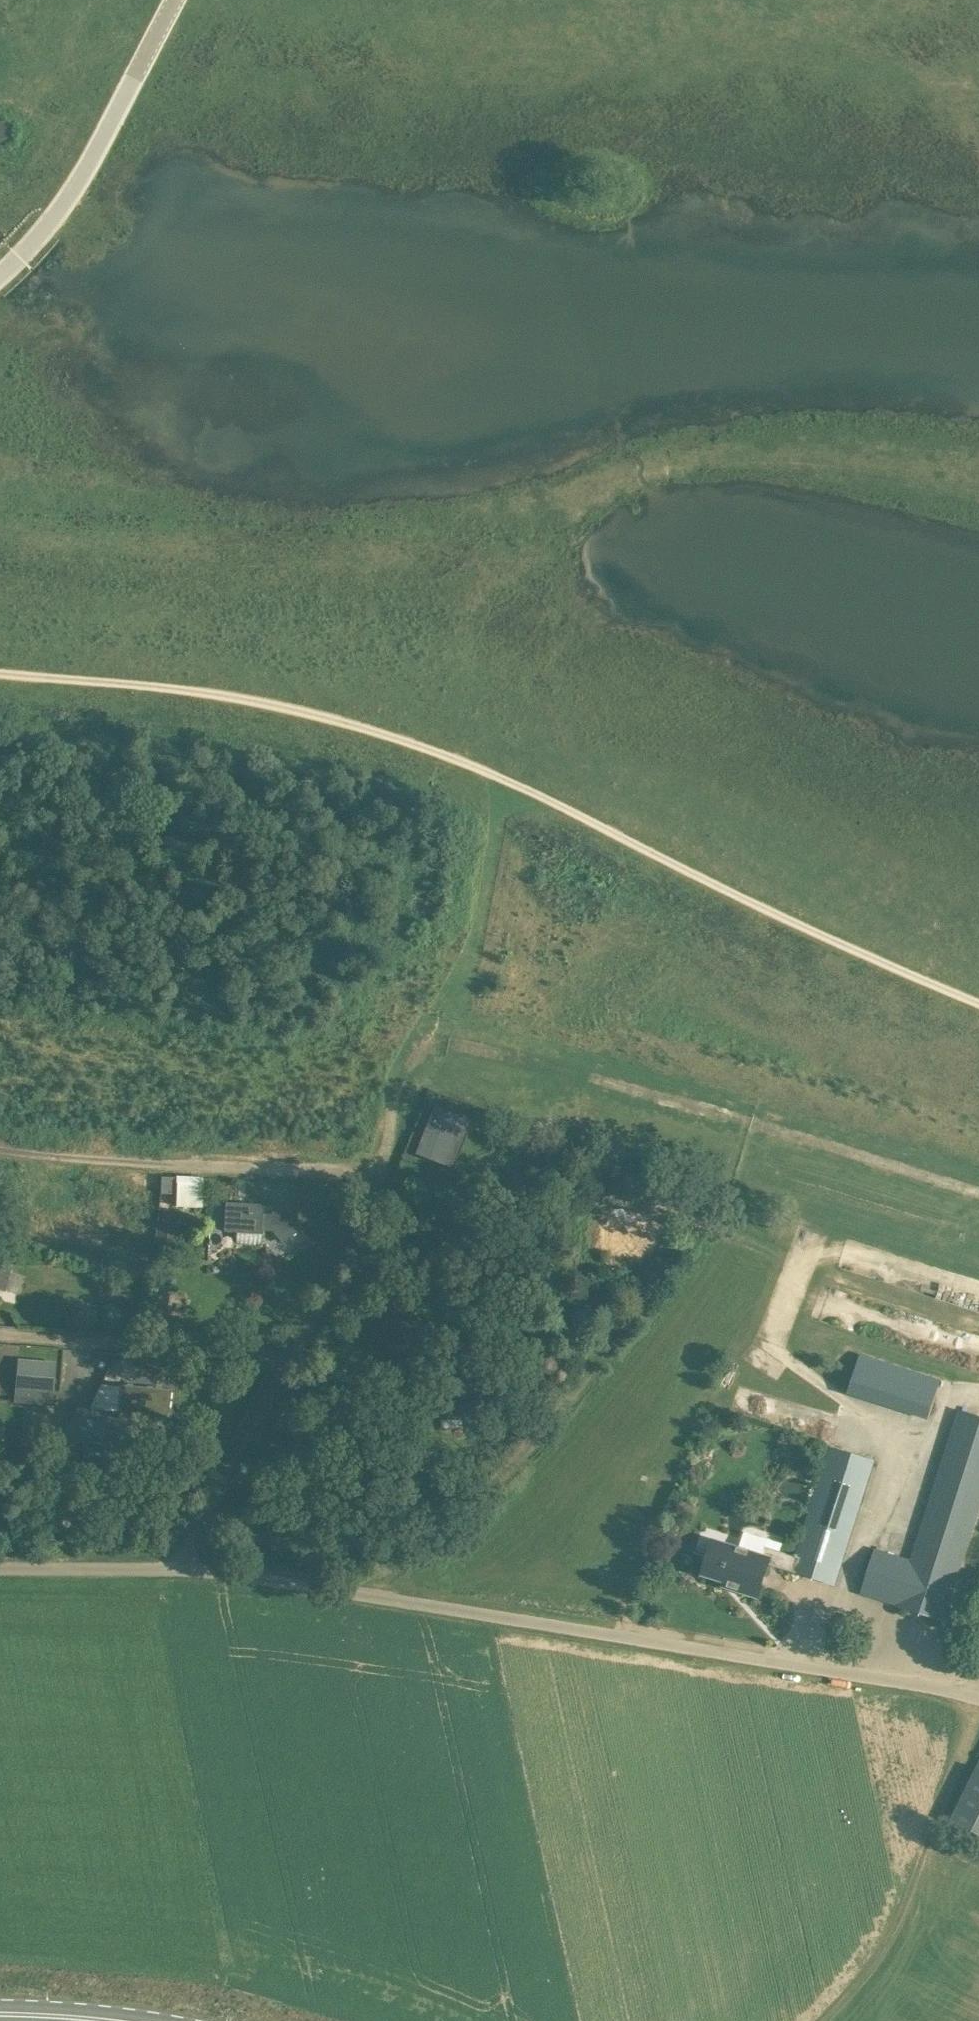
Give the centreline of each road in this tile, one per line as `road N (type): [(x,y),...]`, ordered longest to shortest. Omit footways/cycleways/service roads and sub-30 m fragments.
road 1 (unclassified): [(0,1567),(241,1575),(978,1695)]
road 2 (track): [(978,1193),(775,1128),(447,1045),(425,1050),(403,1078),(380,1174)]
road 3 (track): [(380,1174),(362,1223),(180,1567)]
road 4 (track): [(0,1151),(380,1174)]
road 5 (track): [(826,2020),(875,1976),(897,1941),(978,1695)]
road 6 (track): [(617,1336),(510,1467),(362,1593)]
road 7 (unclassified): [(0,273),(40,239),(84,174),(174,0)]
road 8 (track): [(0,1335),(292,1358)]

